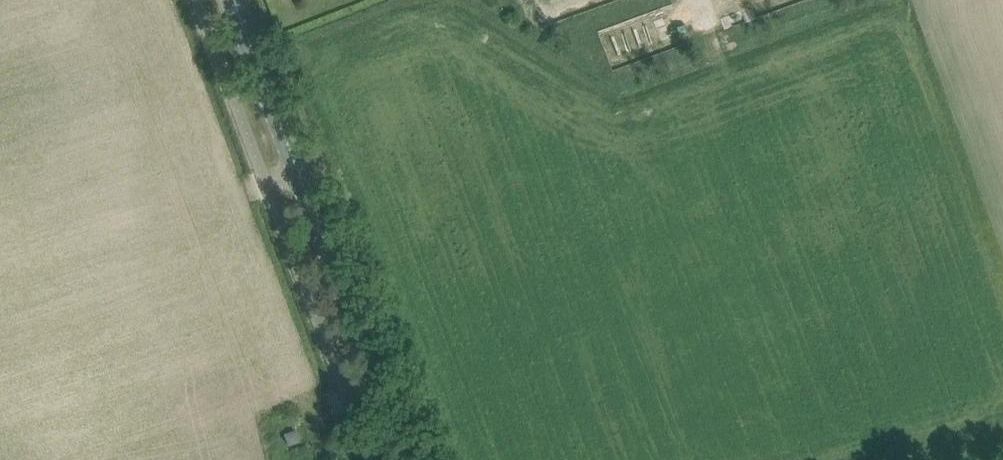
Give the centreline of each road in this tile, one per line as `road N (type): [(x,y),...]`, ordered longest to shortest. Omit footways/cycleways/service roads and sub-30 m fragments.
road 1 (tertiary): [(409,459),(235,0)]

